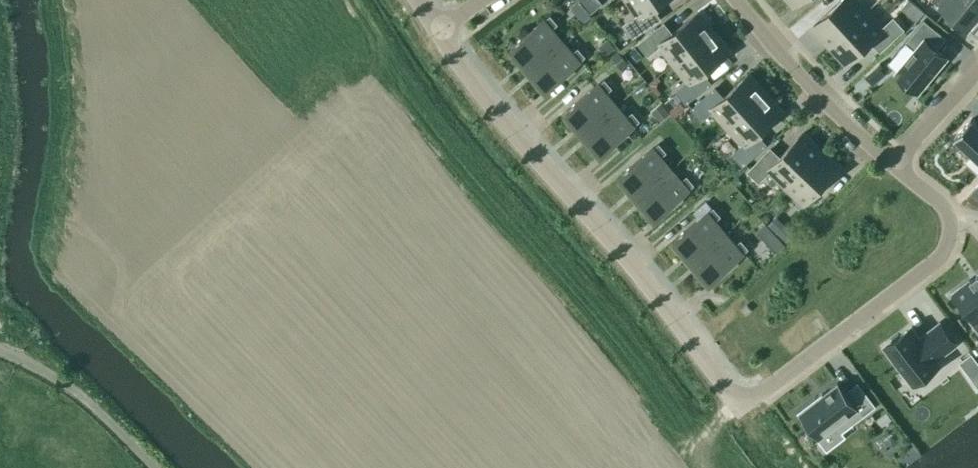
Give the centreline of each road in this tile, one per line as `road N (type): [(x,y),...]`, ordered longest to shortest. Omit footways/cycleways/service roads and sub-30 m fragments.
road 1 (unclassified): [(743,405),(436,33)]
road 2 (residential): [(893,166),(945,216),(943,255),(743,405)]
road 3 (residential): [(893,166),(767,43),(736,0)]
road 4 (residential): [(977,71),(893,166)]

